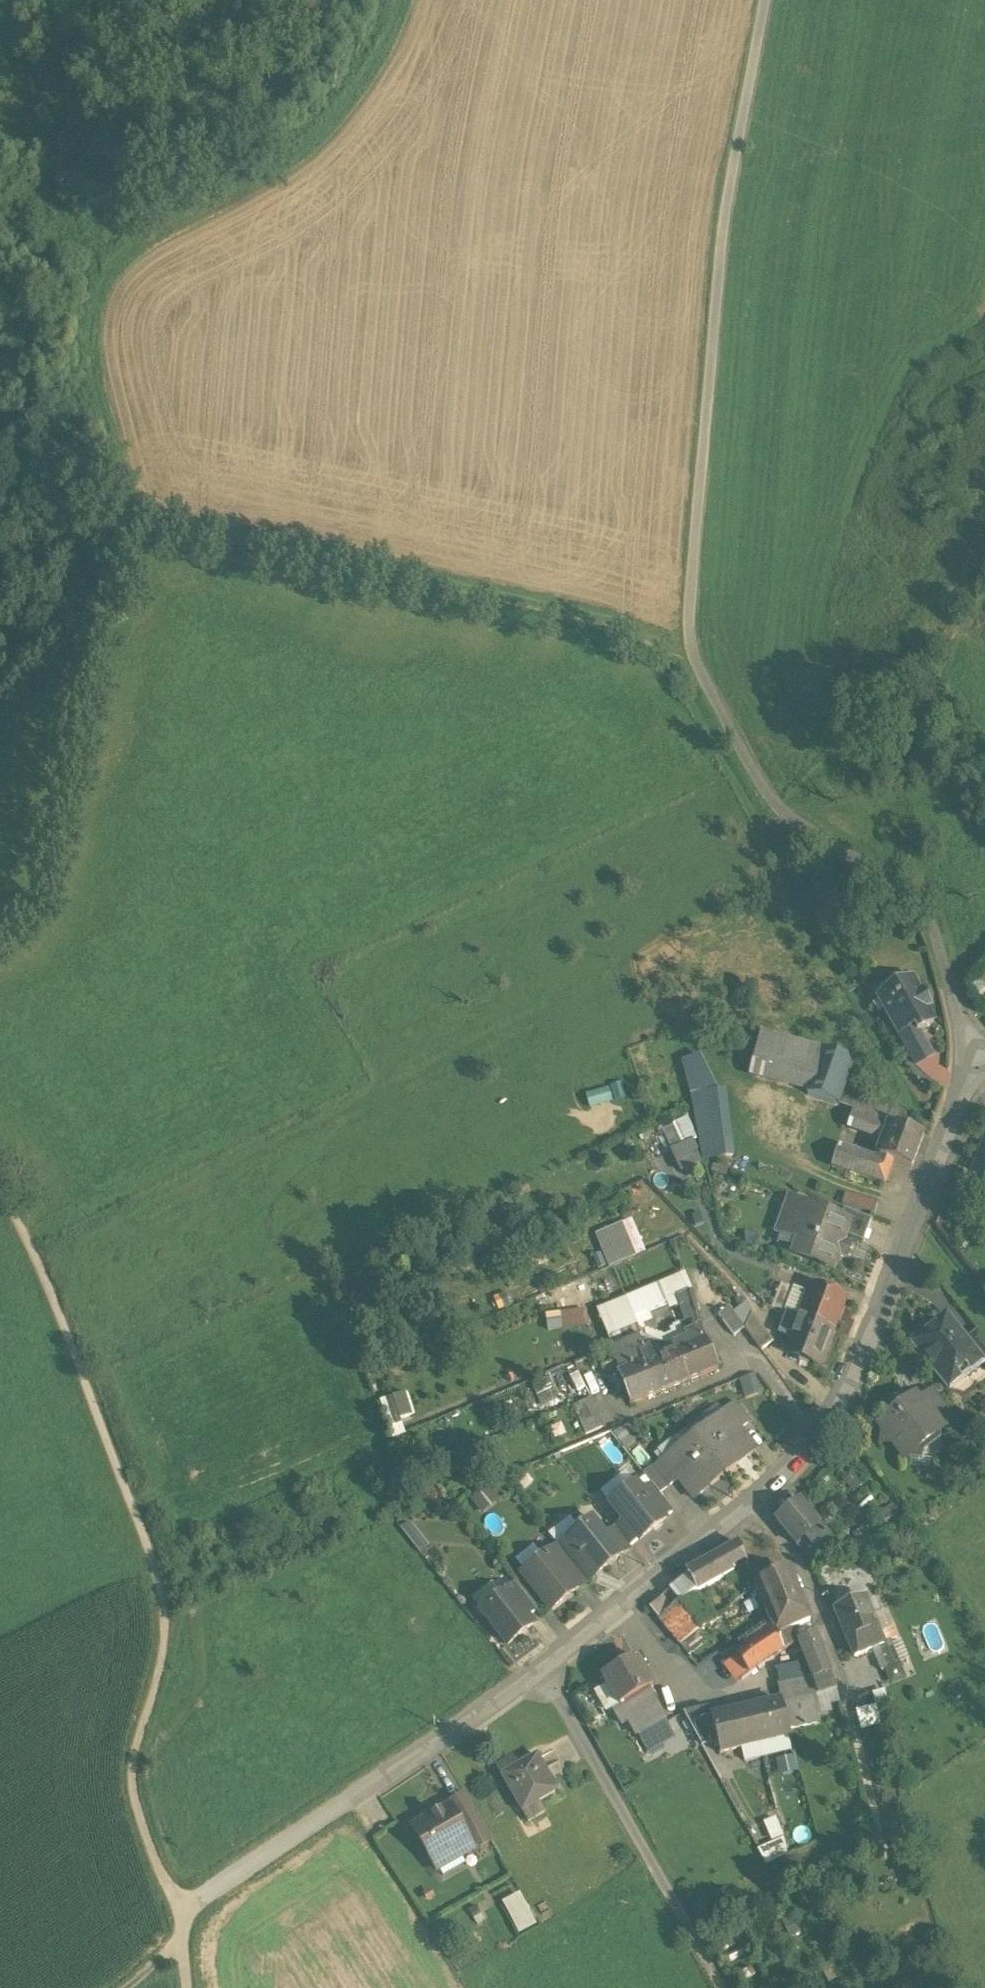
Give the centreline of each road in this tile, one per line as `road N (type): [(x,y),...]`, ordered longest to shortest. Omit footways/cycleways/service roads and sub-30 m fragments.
road 1 (residential): [(984,1055),(961,1074),(848,1373),(797,1453),(575,1636),(178,1910)]
road 2 (track): [(765,0),(725,213),(688,632),(697,668),(761,789),(784,814),(906,888),(927,915),(979,1057)]
road 3 (track): [(0,1180),(37,1248),(158,1559),(164,1654),(130,1778),(178,1910)]
road 4 (track): [(723,1987),(644,1844)]

